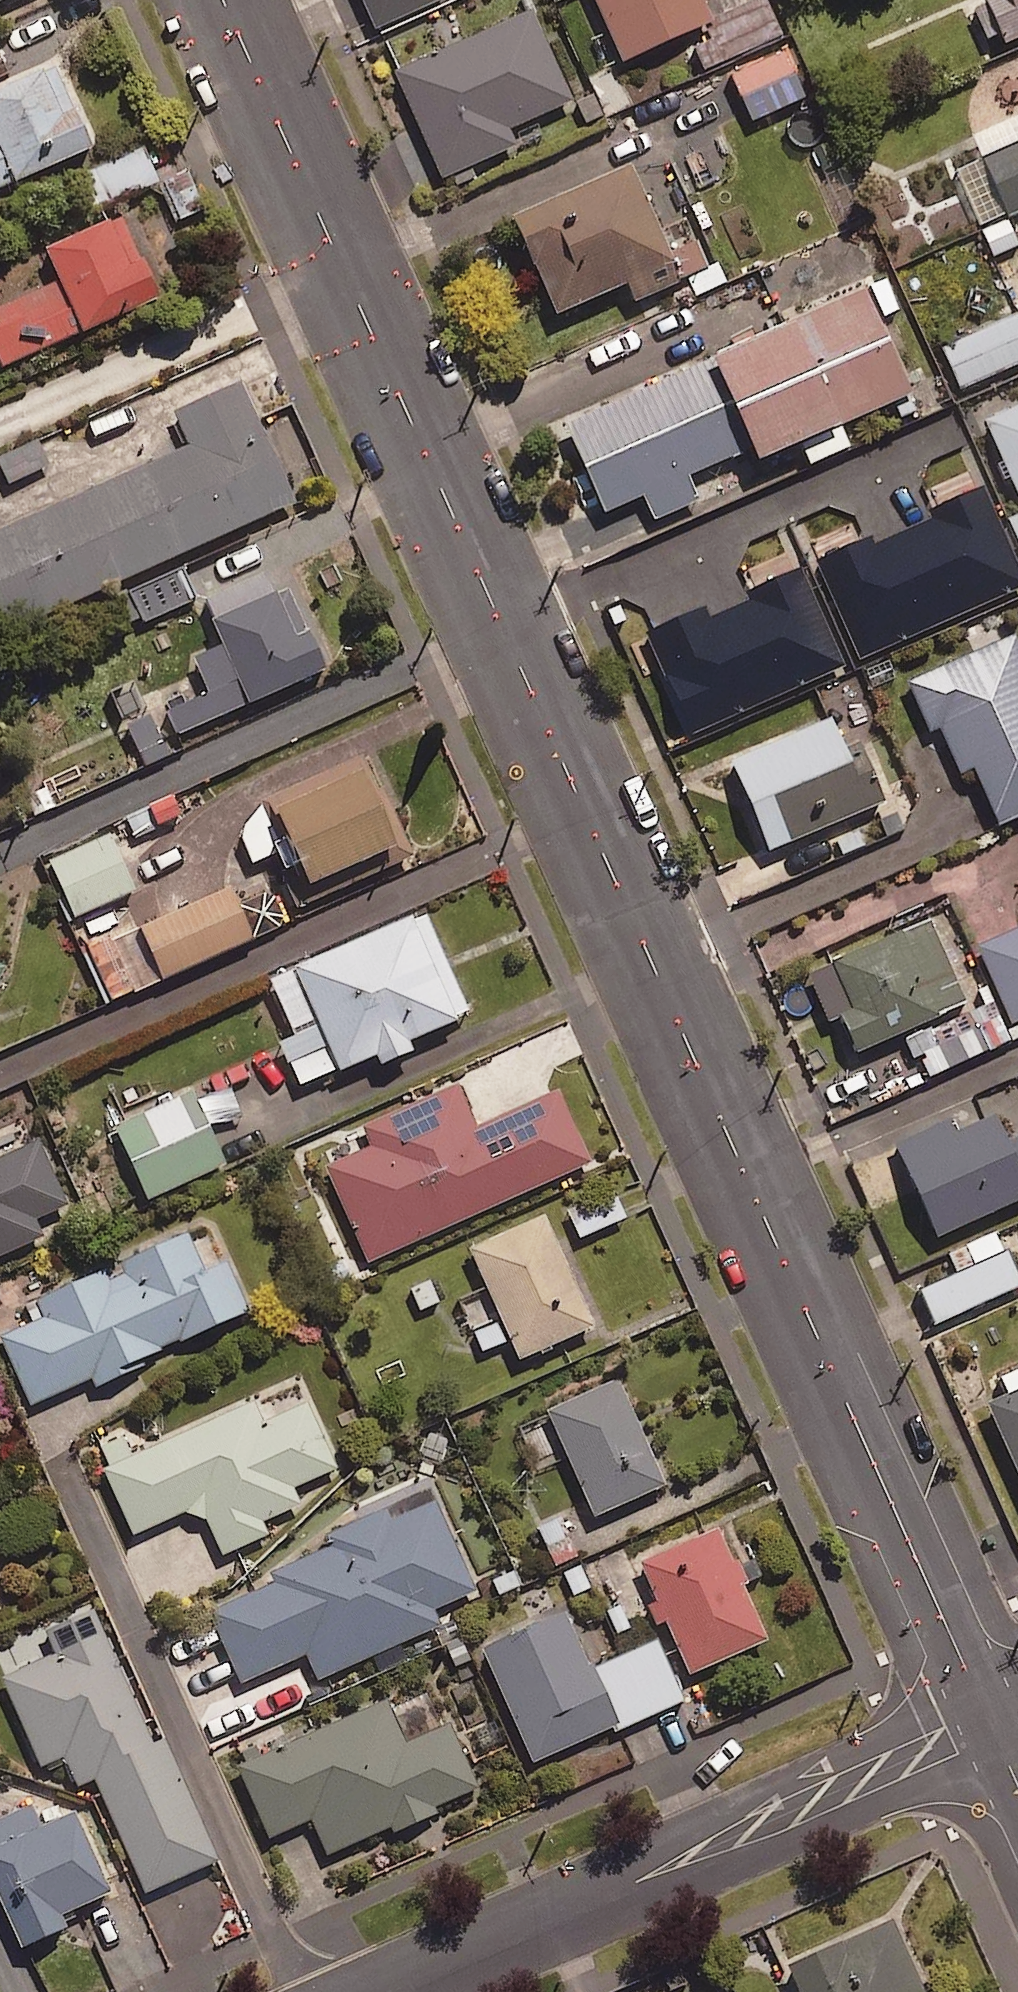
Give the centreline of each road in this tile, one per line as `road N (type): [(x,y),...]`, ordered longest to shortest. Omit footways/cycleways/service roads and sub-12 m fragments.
road 1 (residential): [(989,1723),(223,0)]
road 2 (residential): [(390,1991),(989,1723)]

